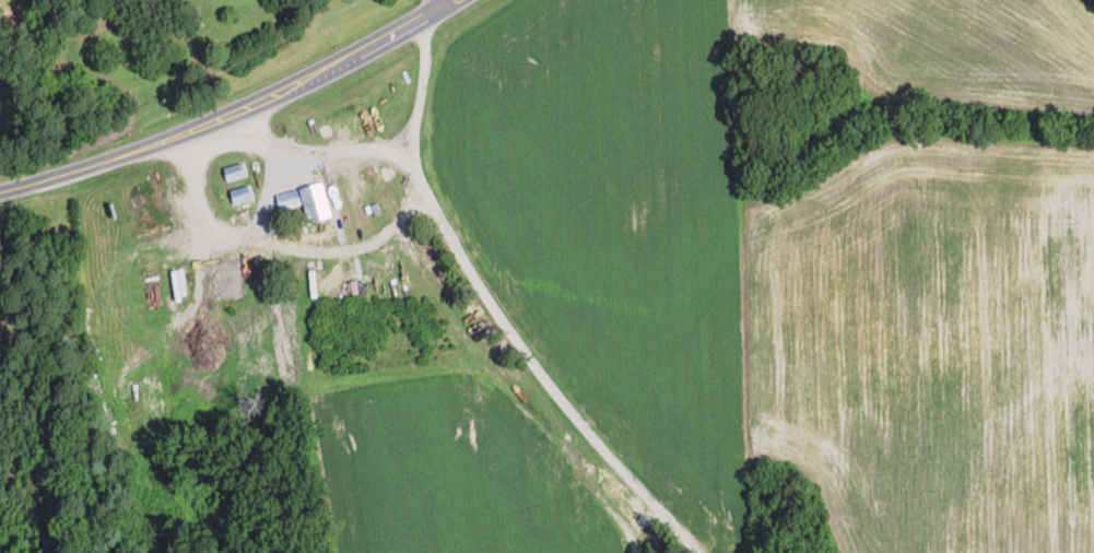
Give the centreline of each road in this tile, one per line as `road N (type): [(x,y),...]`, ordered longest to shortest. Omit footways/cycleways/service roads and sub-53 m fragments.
road 1 (residential): [(698,552),(625,458),(562,408),(396,152),(272,150),(251,136),(238,108)]
road 2 (secondary): [(0,192),(73,177),(183,132),(304,80),(448,0)]

